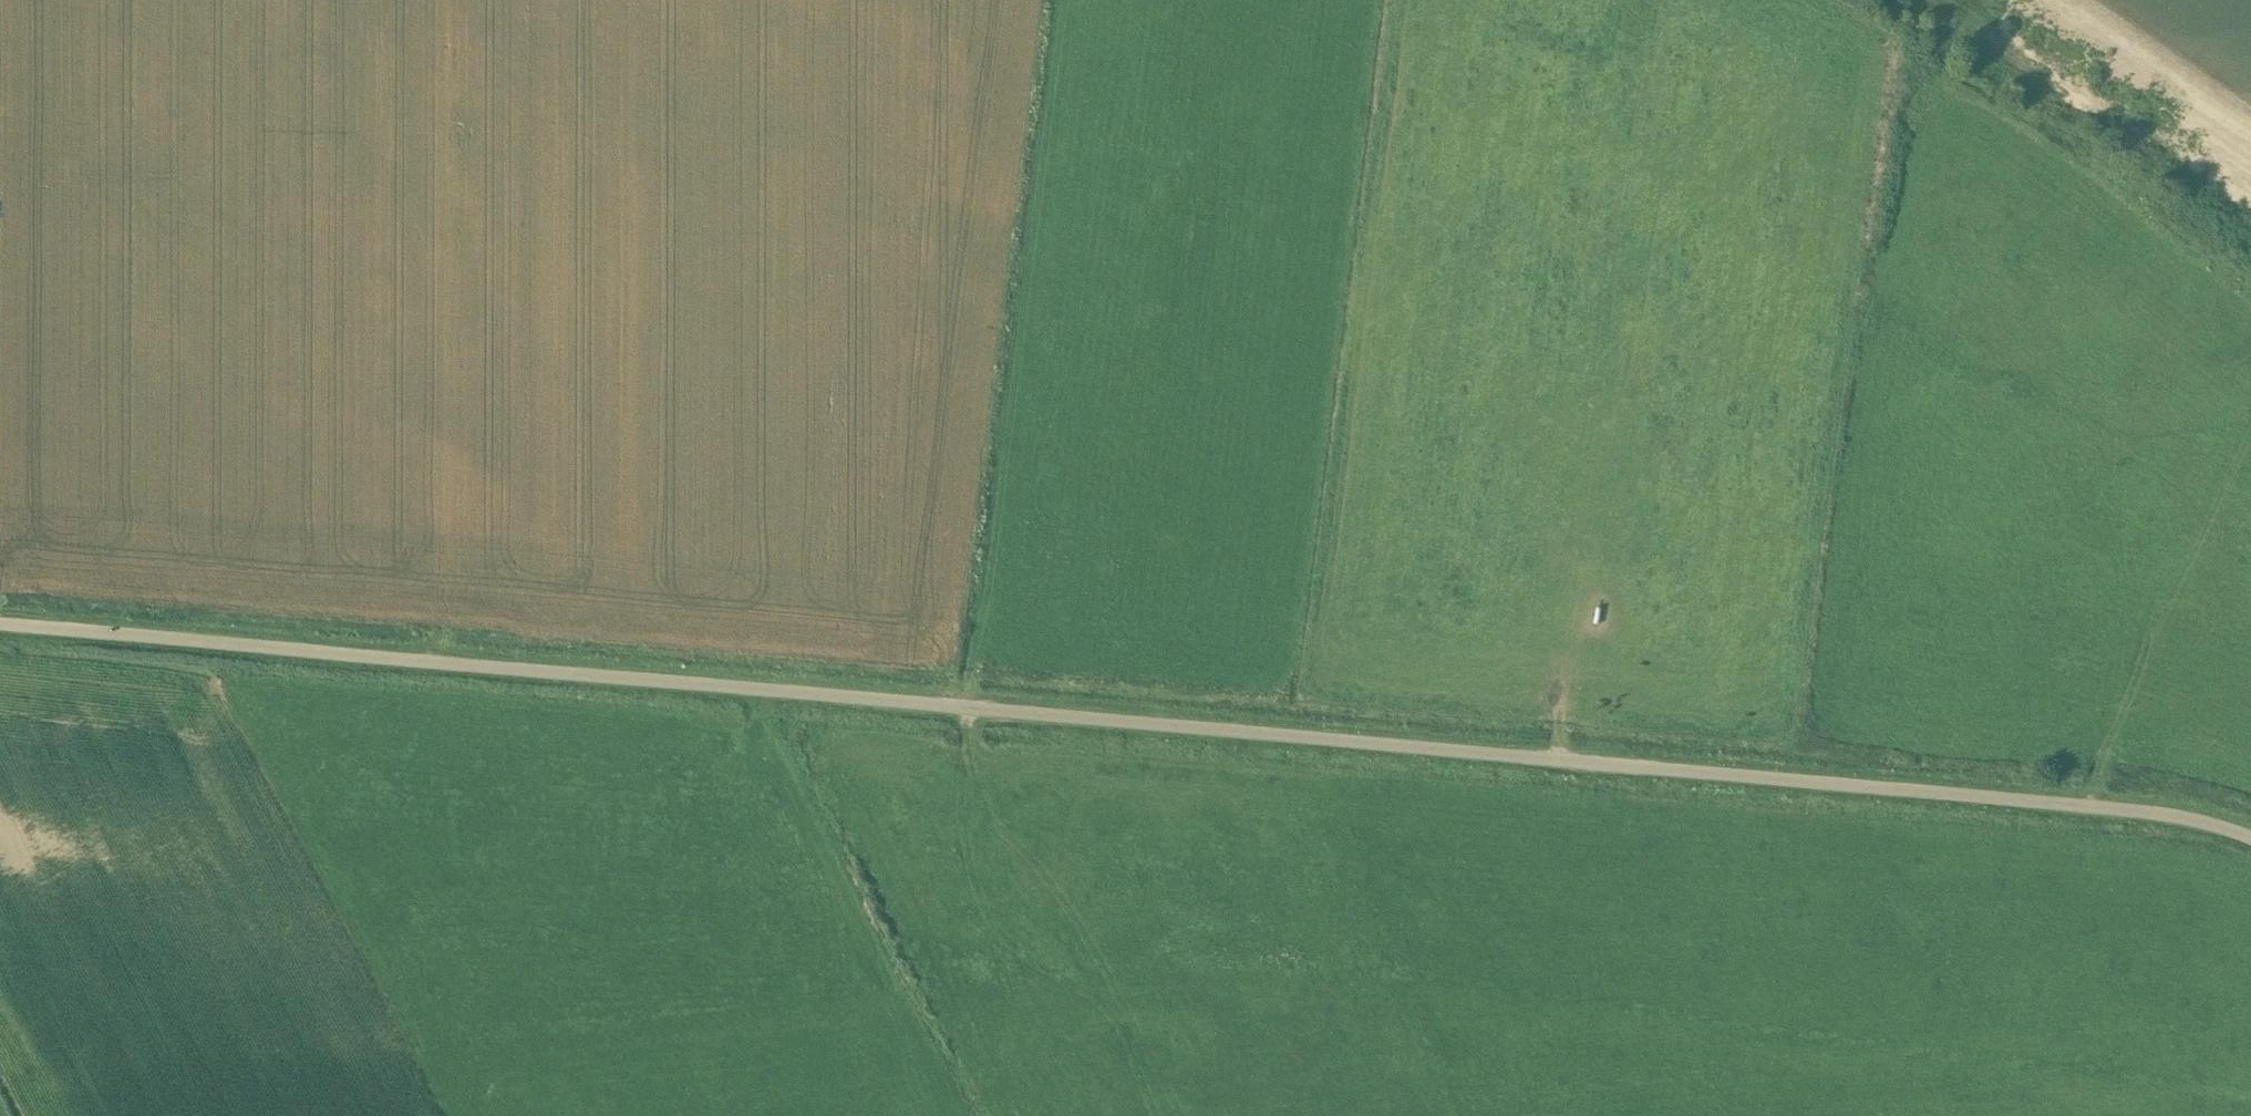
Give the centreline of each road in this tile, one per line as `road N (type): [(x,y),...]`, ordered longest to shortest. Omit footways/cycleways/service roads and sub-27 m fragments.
road 1 (unclassified): [(2250,838),(2126,810),(0,622)]

